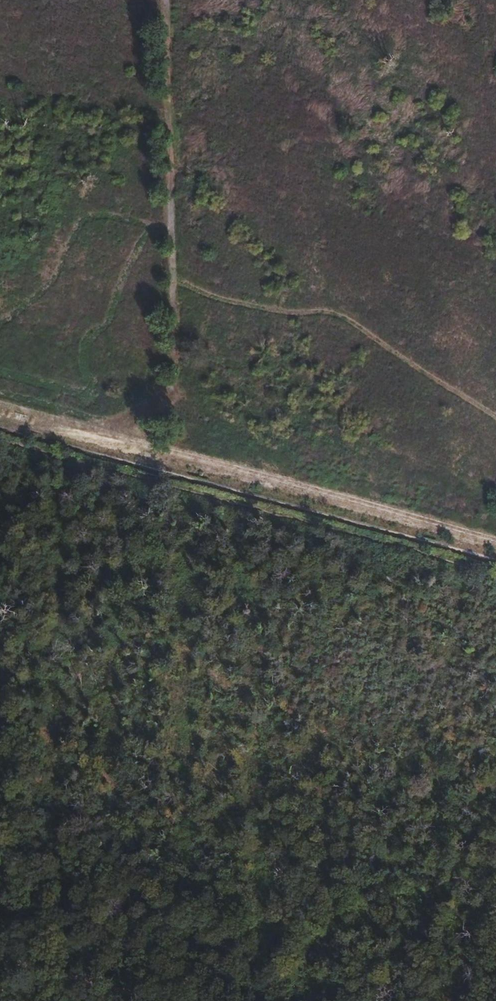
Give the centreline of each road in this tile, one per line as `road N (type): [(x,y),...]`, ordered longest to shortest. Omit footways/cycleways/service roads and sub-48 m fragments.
road 1 (track): [(0,444),(495,579)]
road 2 (track): [(164,0),(176,452)]
road 3 (track): [(125,1000),(0,966)]

